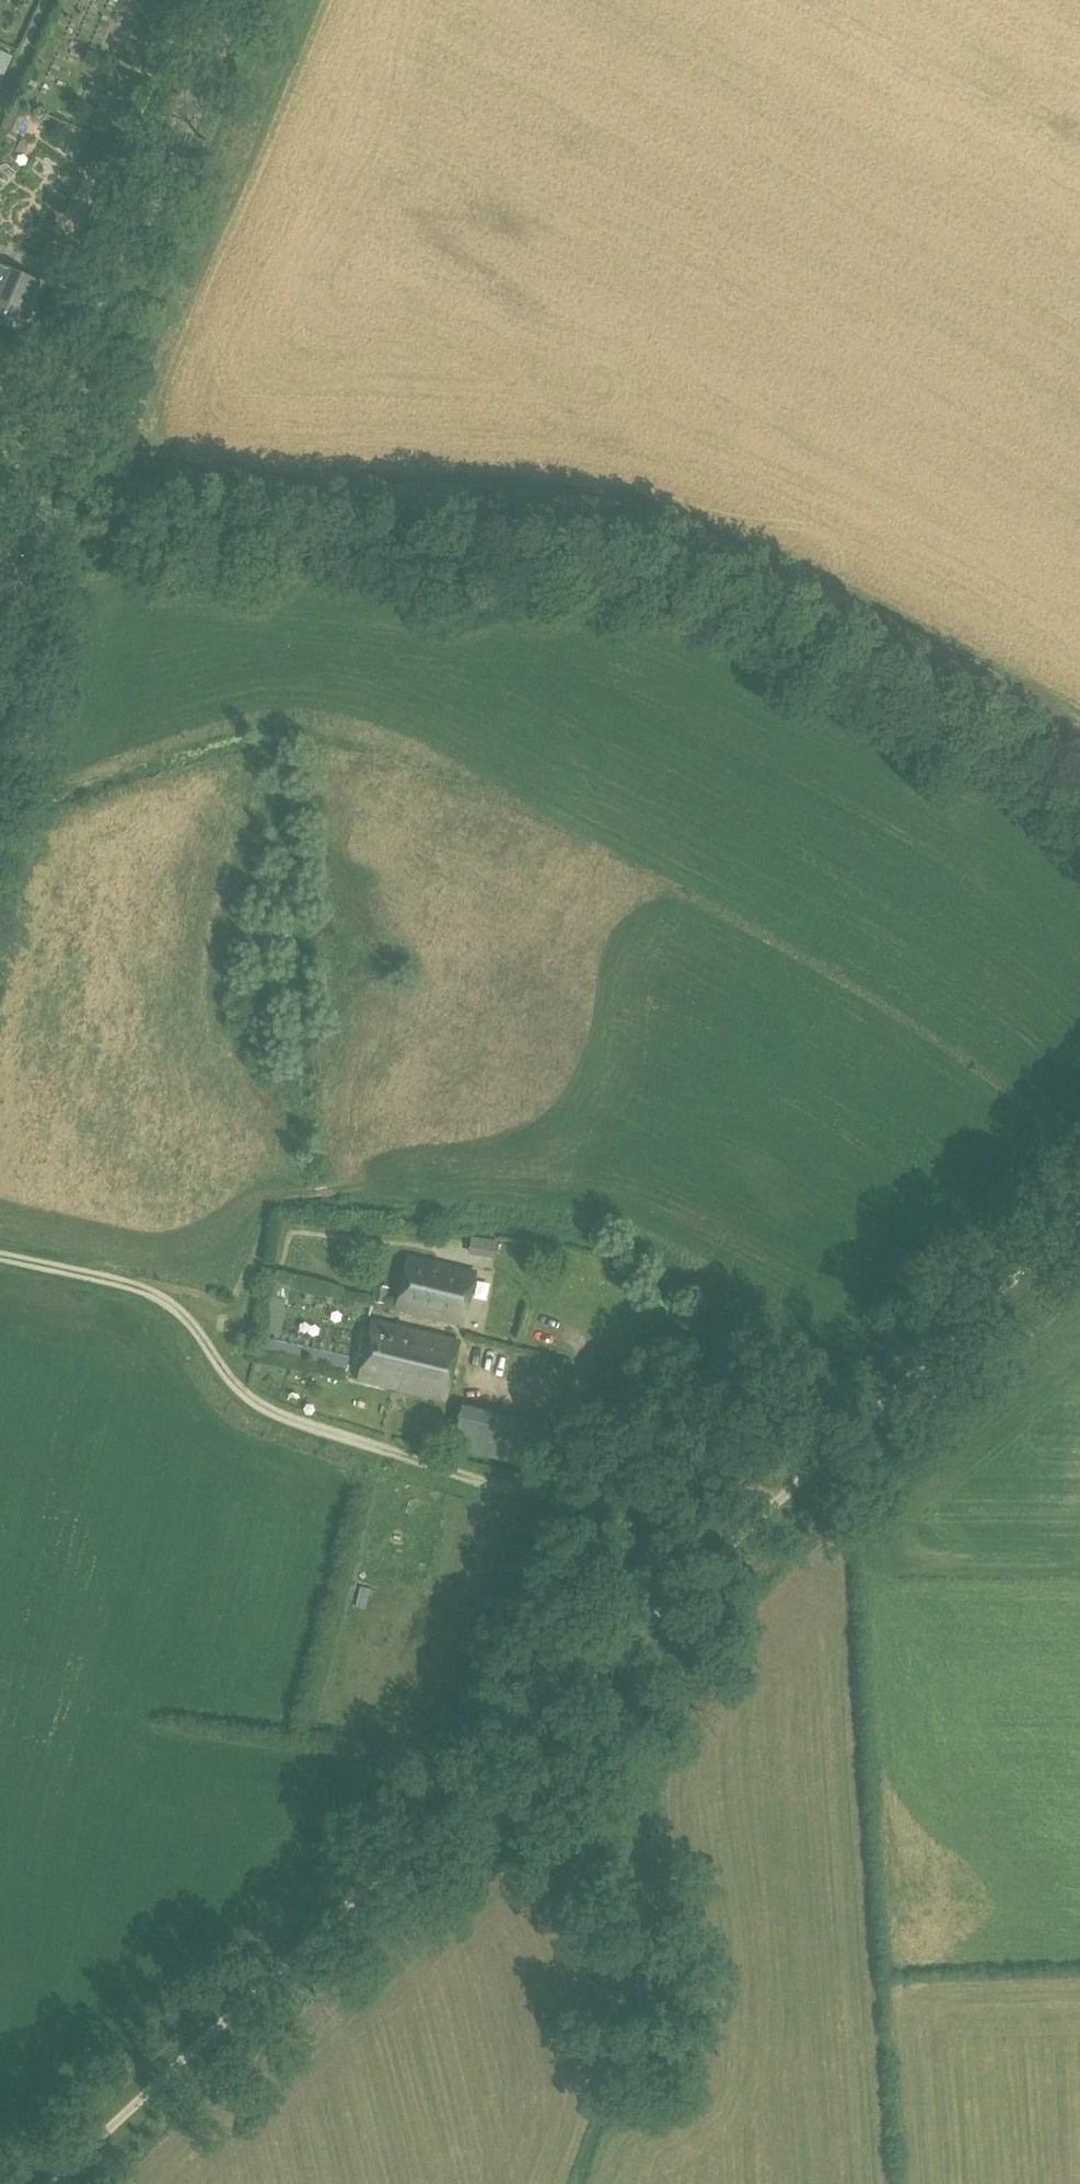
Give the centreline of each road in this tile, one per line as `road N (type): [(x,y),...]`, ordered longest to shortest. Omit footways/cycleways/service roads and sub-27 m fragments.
road 1 (residential): [(36,2183),(1079,1210)]
road 2 (track): [(50,485),(627,553),(1079,793)]
road 3 (secondary): [(0,706),(82,341),(229,0)]

